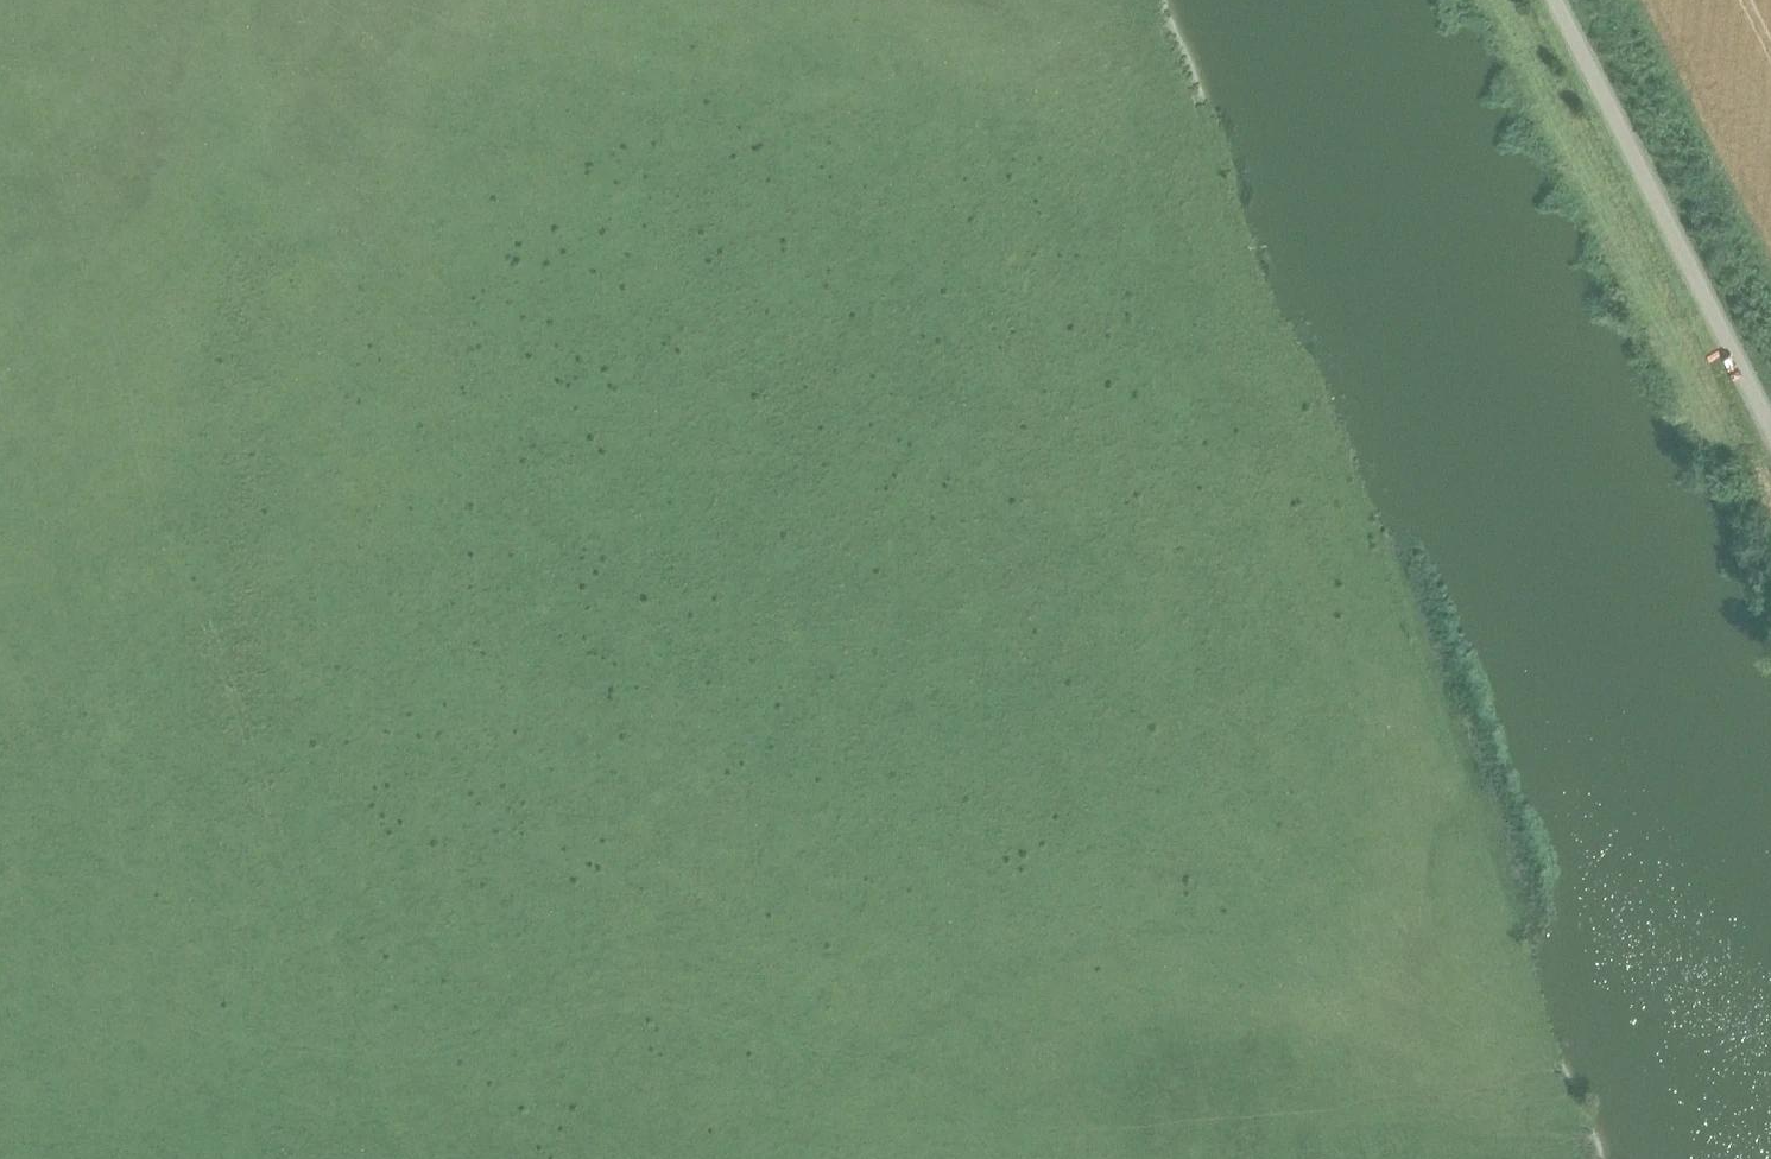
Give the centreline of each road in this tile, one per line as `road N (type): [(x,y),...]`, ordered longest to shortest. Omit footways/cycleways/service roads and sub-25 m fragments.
road 1 (unclassified): [(1770,429),(1554,0)]

